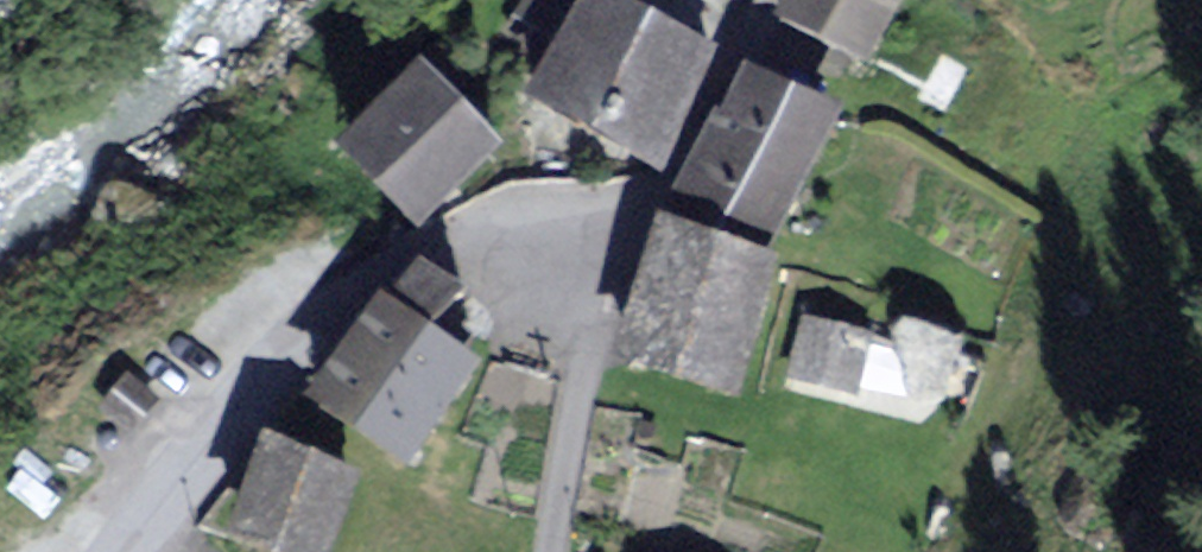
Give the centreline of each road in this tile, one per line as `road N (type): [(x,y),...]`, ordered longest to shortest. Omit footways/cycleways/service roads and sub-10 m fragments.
road 1 (unclassified): [(115,551),(352,296),(426,251),(526,223),(635,235)]
road 2 (residential): [(552,551),(559,475),(635,235)]
road 3 (residential): [(635,235),(770,0)]

